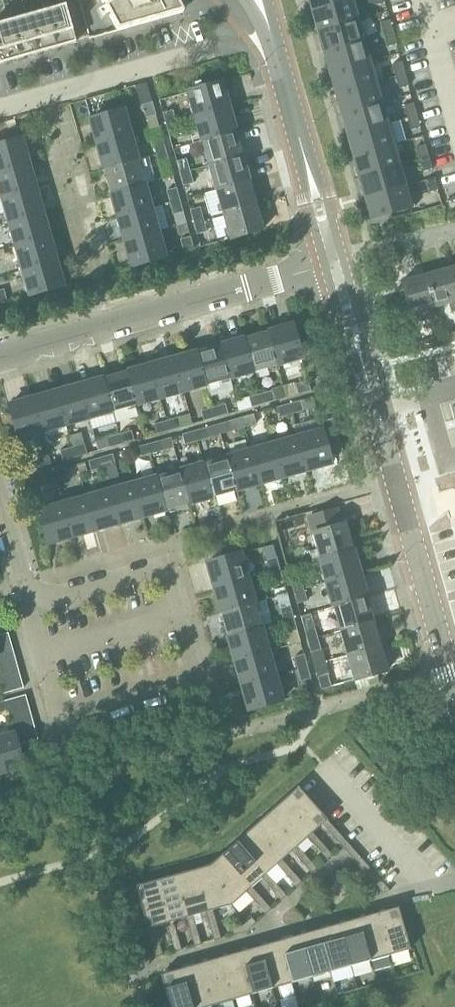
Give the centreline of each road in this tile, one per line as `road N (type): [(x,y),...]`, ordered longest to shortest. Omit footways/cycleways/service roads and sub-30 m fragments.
road 1 (unclassified): [(0,358),(322,267)]
road 2 (tertiary): [(454,692),(368,378)]
road 3 (residential): [(200,679),(59,719),(28,611),(38,604)]
road 4 (residential): [(38,604),(167,567),(200,679)]
road 5 (residential): [(0,109),(214,48)]
road 6 (tertiary): [(305,157),(270,32)]
road 7 (tertiary): [(322,267),(339,325),(368,378)]
road 8 (tertiary): [(368,378),(345,260)]

